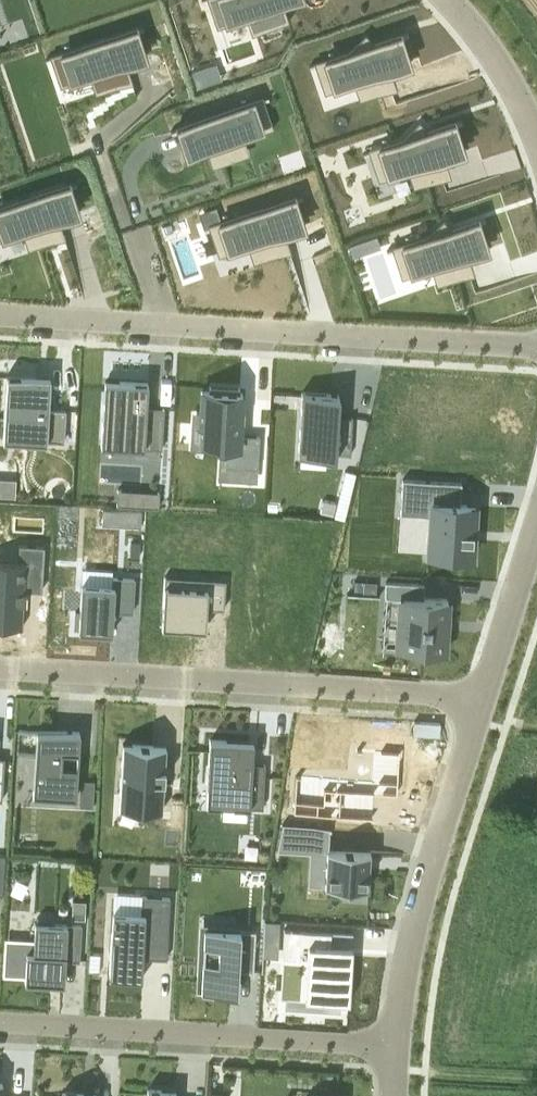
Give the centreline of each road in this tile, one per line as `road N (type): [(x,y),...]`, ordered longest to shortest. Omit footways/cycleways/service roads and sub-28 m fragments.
road 1 (residential): [(536,352),(0,312)]
road 2 (residential): [(480,697),(0,667)]
road 3 (residential): [(0,1024),(396,1047)]
road 4 (residential): [(396,1047),(416,923),(480,697)]
road 5 (residential): [(480,697),(536,517)]
road 6 (residential): [(536,136),(502,66),(447,0)]

